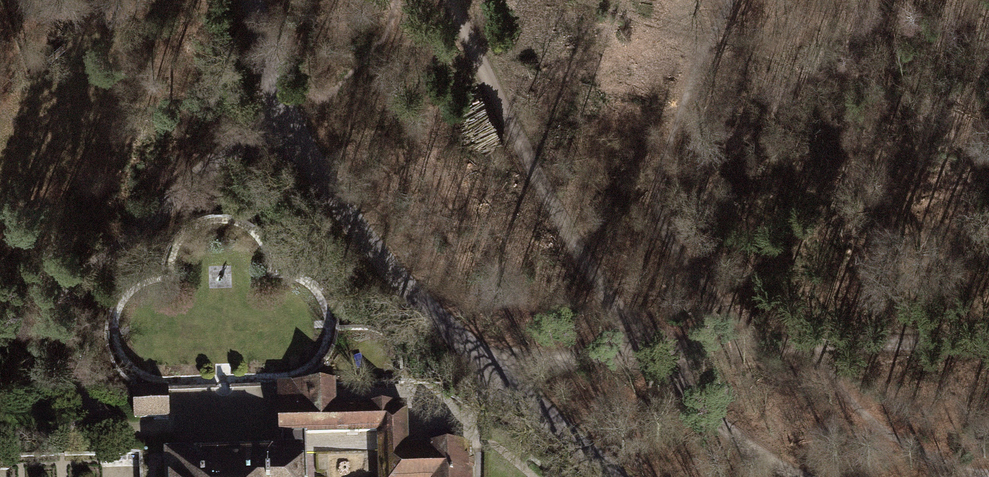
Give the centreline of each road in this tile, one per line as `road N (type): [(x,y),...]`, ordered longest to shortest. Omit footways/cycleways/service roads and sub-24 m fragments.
road 1 (residential): [(287,107),(381,261),(614,476)]
road 2 (track): [(457,0),(555,211),(670,368)]
road 3 (residential): [(0,350),(287,107)]
road 4 (track): [(670,368),(764,456),(804,476)]
road 5 (track): [(988,338),(842,337)]
road 6 (track): [(670,368),(538,406)]

